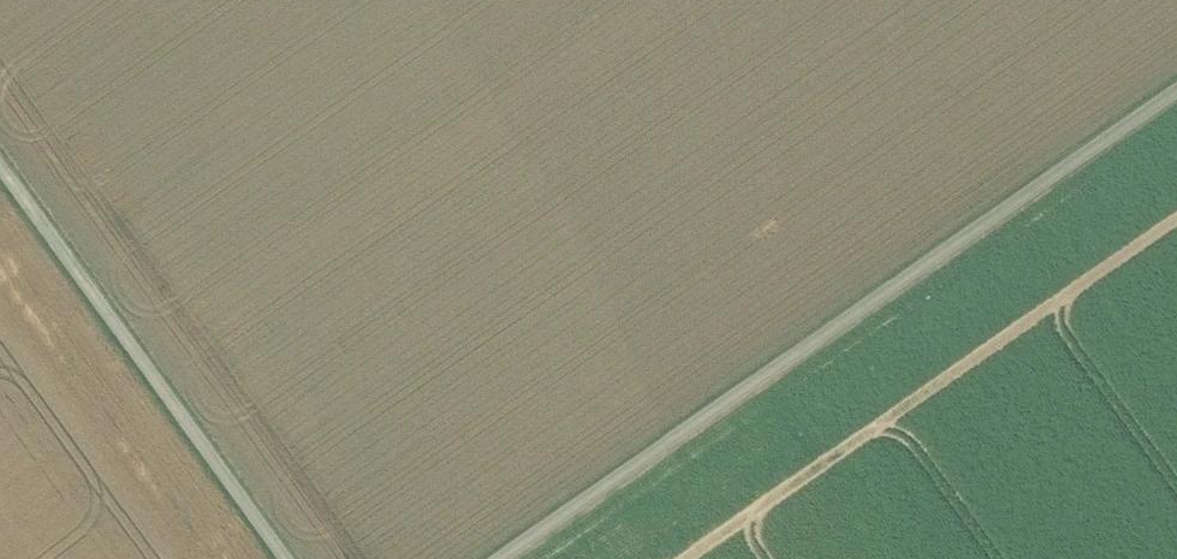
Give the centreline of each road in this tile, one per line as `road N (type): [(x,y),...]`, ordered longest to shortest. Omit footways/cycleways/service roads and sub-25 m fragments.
road 1 (unclassified): [(484,558),(1176,87)]
road 2 (unclassified): [(0,158),(288,558)]

